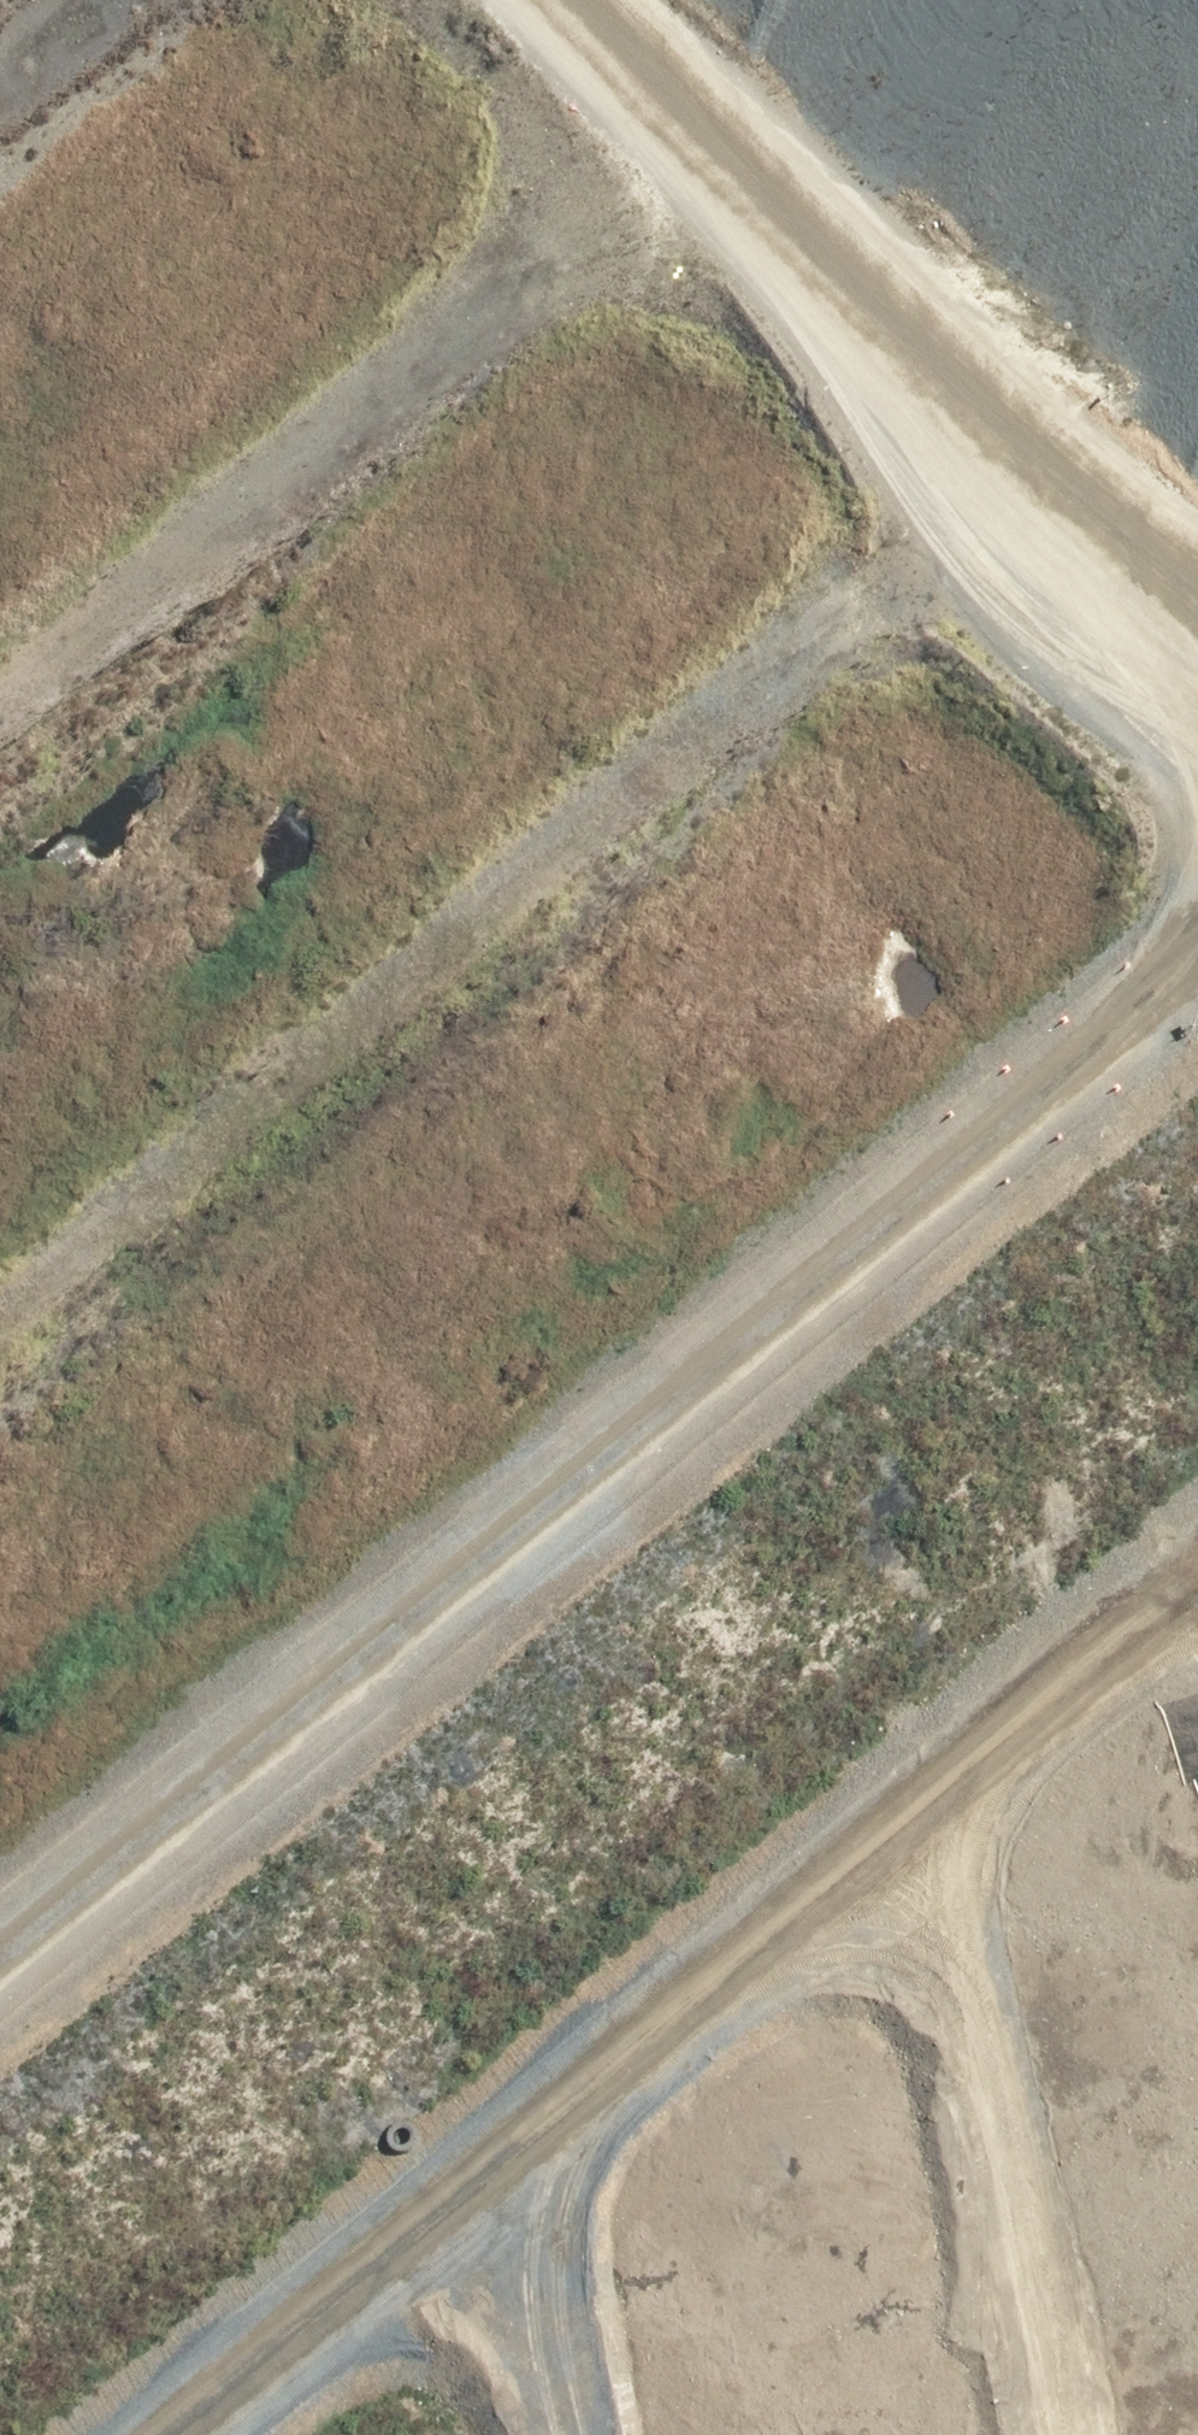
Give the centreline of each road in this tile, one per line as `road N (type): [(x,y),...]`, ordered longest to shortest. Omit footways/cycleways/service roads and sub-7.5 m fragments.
road 1 (track): [(1197,906),(0,1901)]
road 2 (track): [(0,1313),(1091,424)]
road 3 (track): [(165,2434),(1197,1623)]
road 4 (track): [(759,111),(0,714)]
road 5 (track): [(642,0),(1091,424)]
road 6 (track): [(1002,2434),(913,1847)]
road 7 (track): [(489,2434),(456,2207)]
road 8 (track): [(1091,424),(1197,583)]

